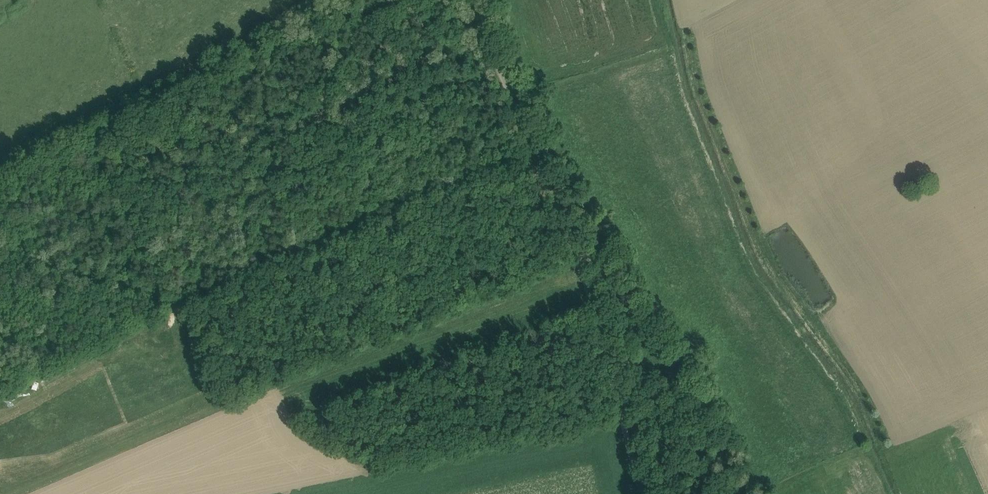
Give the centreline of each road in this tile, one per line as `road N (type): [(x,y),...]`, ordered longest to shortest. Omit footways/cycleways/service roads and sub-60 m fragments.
road 1 (unclassified): [(641,493),(578,257),(471,0)]

